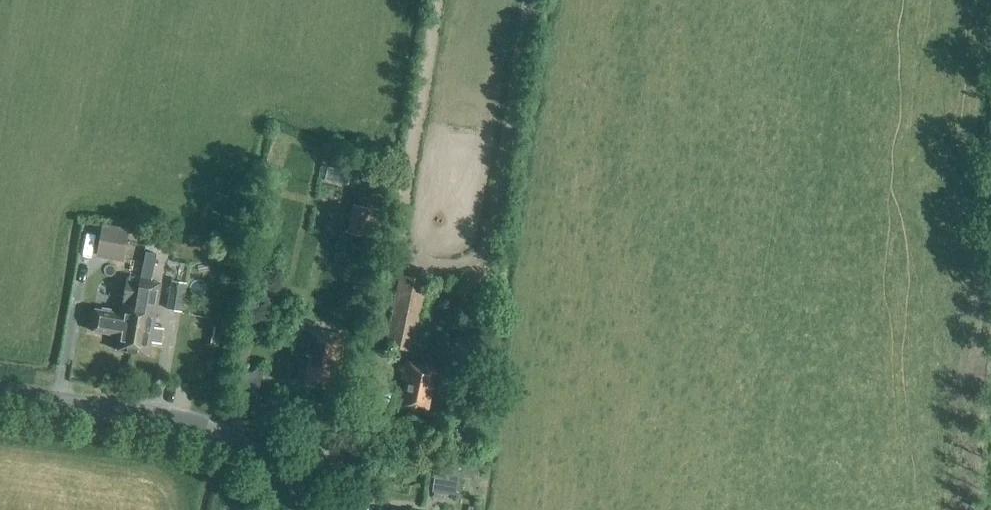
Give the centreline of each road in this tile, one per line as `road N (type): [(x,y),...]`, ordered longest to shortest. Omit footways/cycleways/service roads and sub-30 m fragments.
road 1 (tertiary): [(304,509),(249,452),(198,424),(0,395)]

